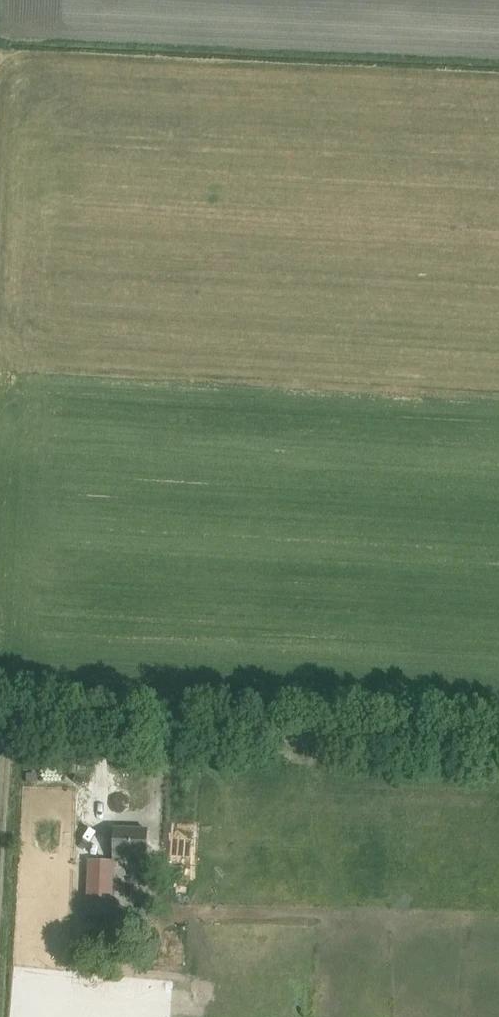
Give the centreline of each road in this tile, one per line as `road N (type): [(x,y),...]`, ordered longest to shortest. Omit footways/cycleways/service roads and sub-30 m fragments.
road 1 (tertiary): [(498,745),(0,721)]

